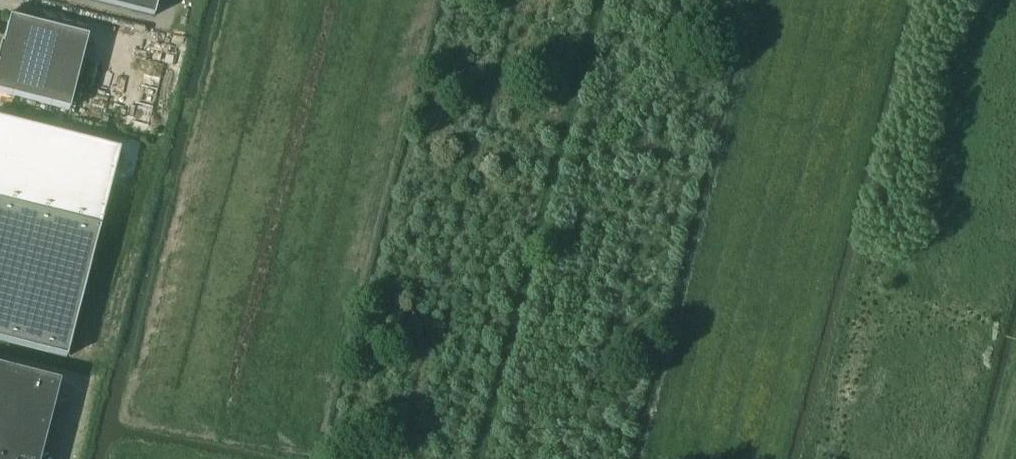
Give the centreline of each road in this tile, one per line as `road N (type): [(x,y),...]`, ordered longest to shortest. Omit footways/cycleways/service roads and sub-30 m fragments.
road 1 (track): [(603,0),(483,458)]

